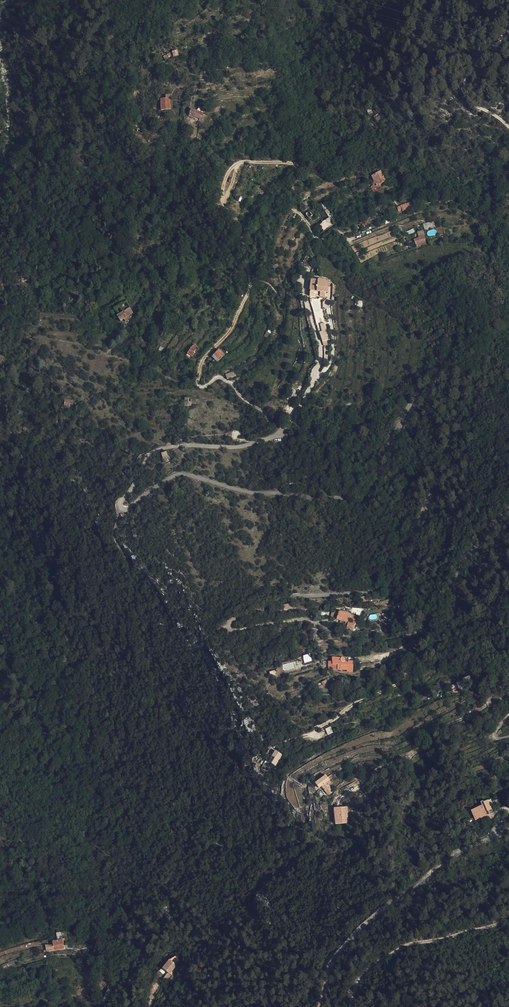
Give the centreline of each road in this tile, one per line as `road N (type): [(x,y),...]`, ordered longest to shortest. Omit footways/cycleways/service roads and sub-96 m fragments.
road 1 (unclassified): [(319,1006),(343,952),(370,923),(458,854),(508,830)]
road 2 (track): [(349,1006),(364,974),(394,952),(508,921)]
road 3 (track): [(508,125),(475,110),(466,88),(508,40)]

